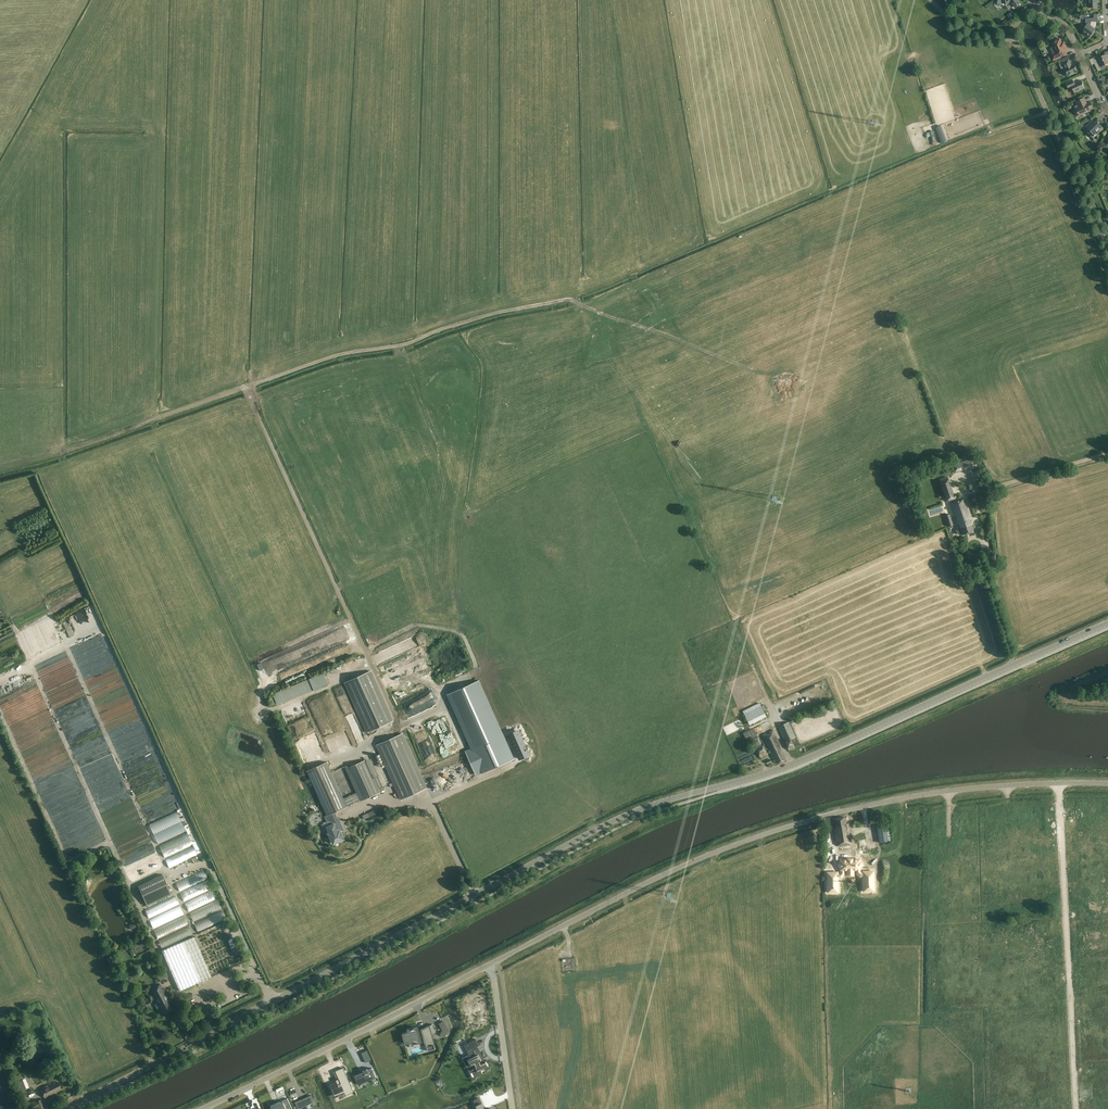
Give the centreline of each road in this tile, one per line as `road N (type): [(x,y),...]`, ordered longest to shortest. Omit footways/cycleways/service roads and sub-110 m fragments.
road 1 (tertiary): [(64,1108),(622,817),(788,766),(1107,624)]
road 2 (track): [(362,648),(246,387),(475,319),(578,303)]
road 3 (unclassified): [(488,966),(658,877),(782,829),(923,795),(1057,783)]
road 4 (residential): [(1057,783),(1075,1108)]
road 5 (unclassified): [(1107,248),(1018,47),(968,37),(931,0)]
road 6 (unclassified): [(202,1108),(488,966)]
road 7 (track): [(246,387),(66,450)]
road 8 (unclassified): [(488,966),(512,1108)]

